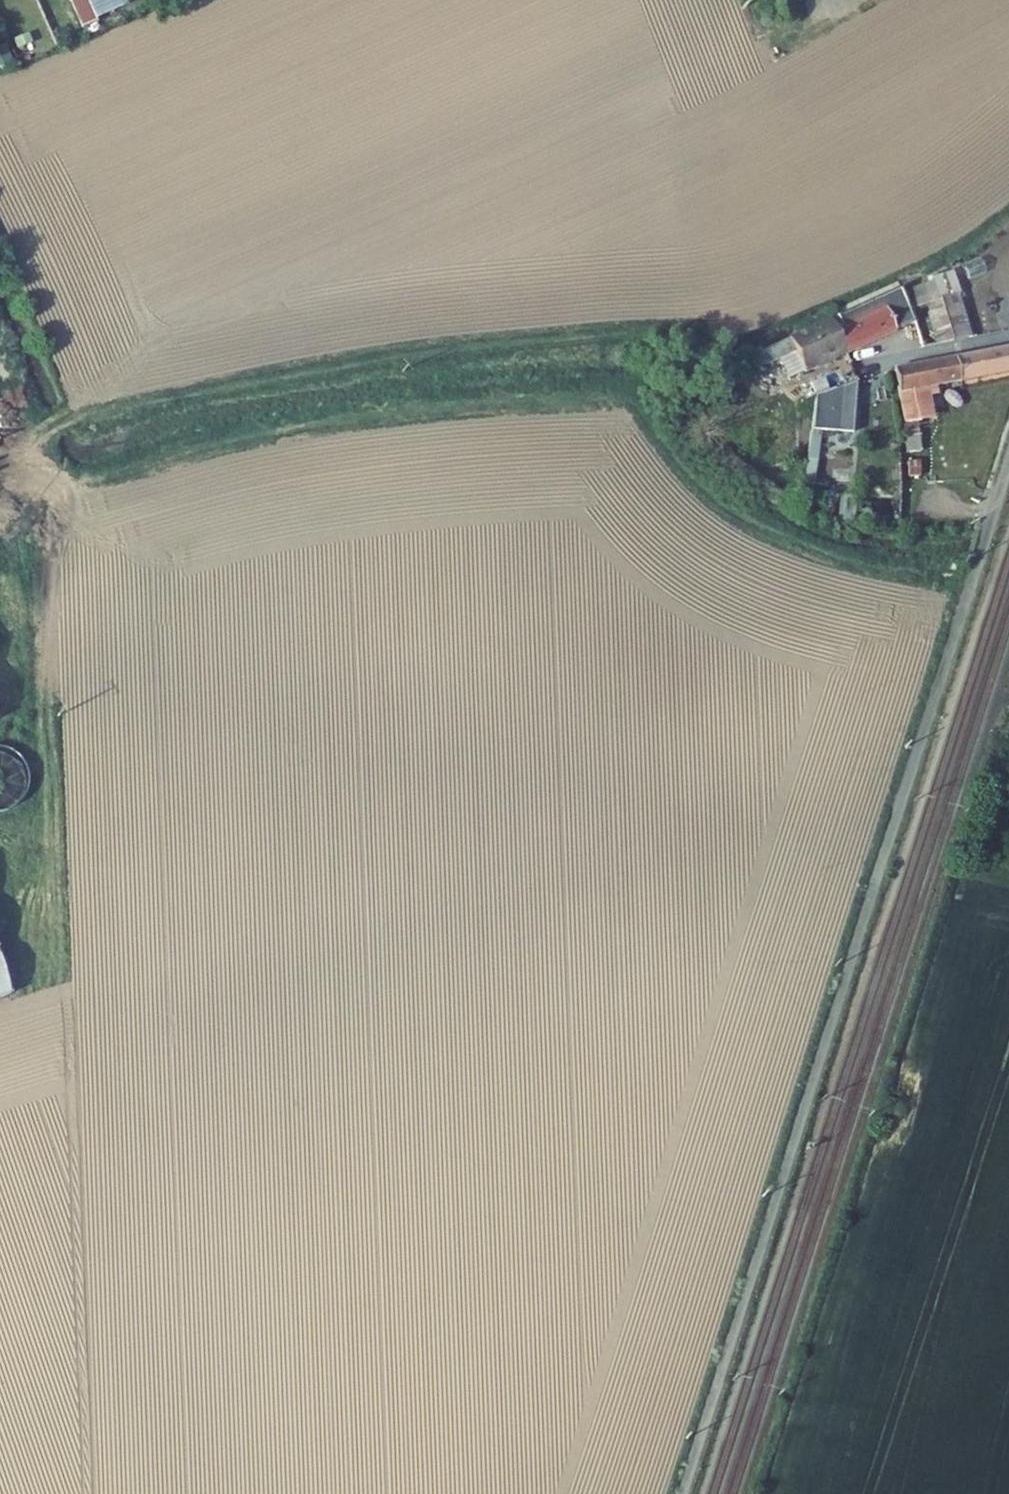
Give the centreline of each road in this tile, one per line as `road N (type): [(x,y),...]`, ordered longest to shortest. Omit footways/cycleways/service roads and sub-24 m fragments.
road 1 (unclassified): [(680,1493),(984,536)]

